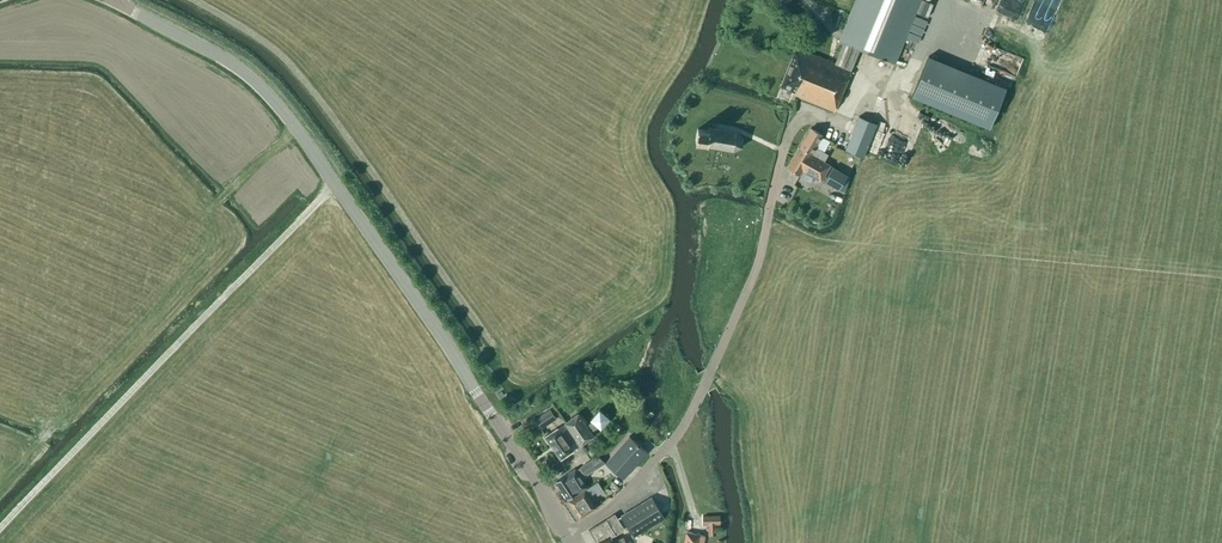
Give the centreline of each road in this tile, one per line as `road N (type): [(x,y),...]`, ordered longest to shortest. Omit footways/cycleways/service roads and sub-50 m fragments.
road 1 (tertiary): [(570,534),(284,114),(235,66),(107,0)]
road 2 (track): [(336,183),(0,532)]
road 3 (unclassified): [(570,534),(627,493),(702,394),(753,278),(784,153)]

